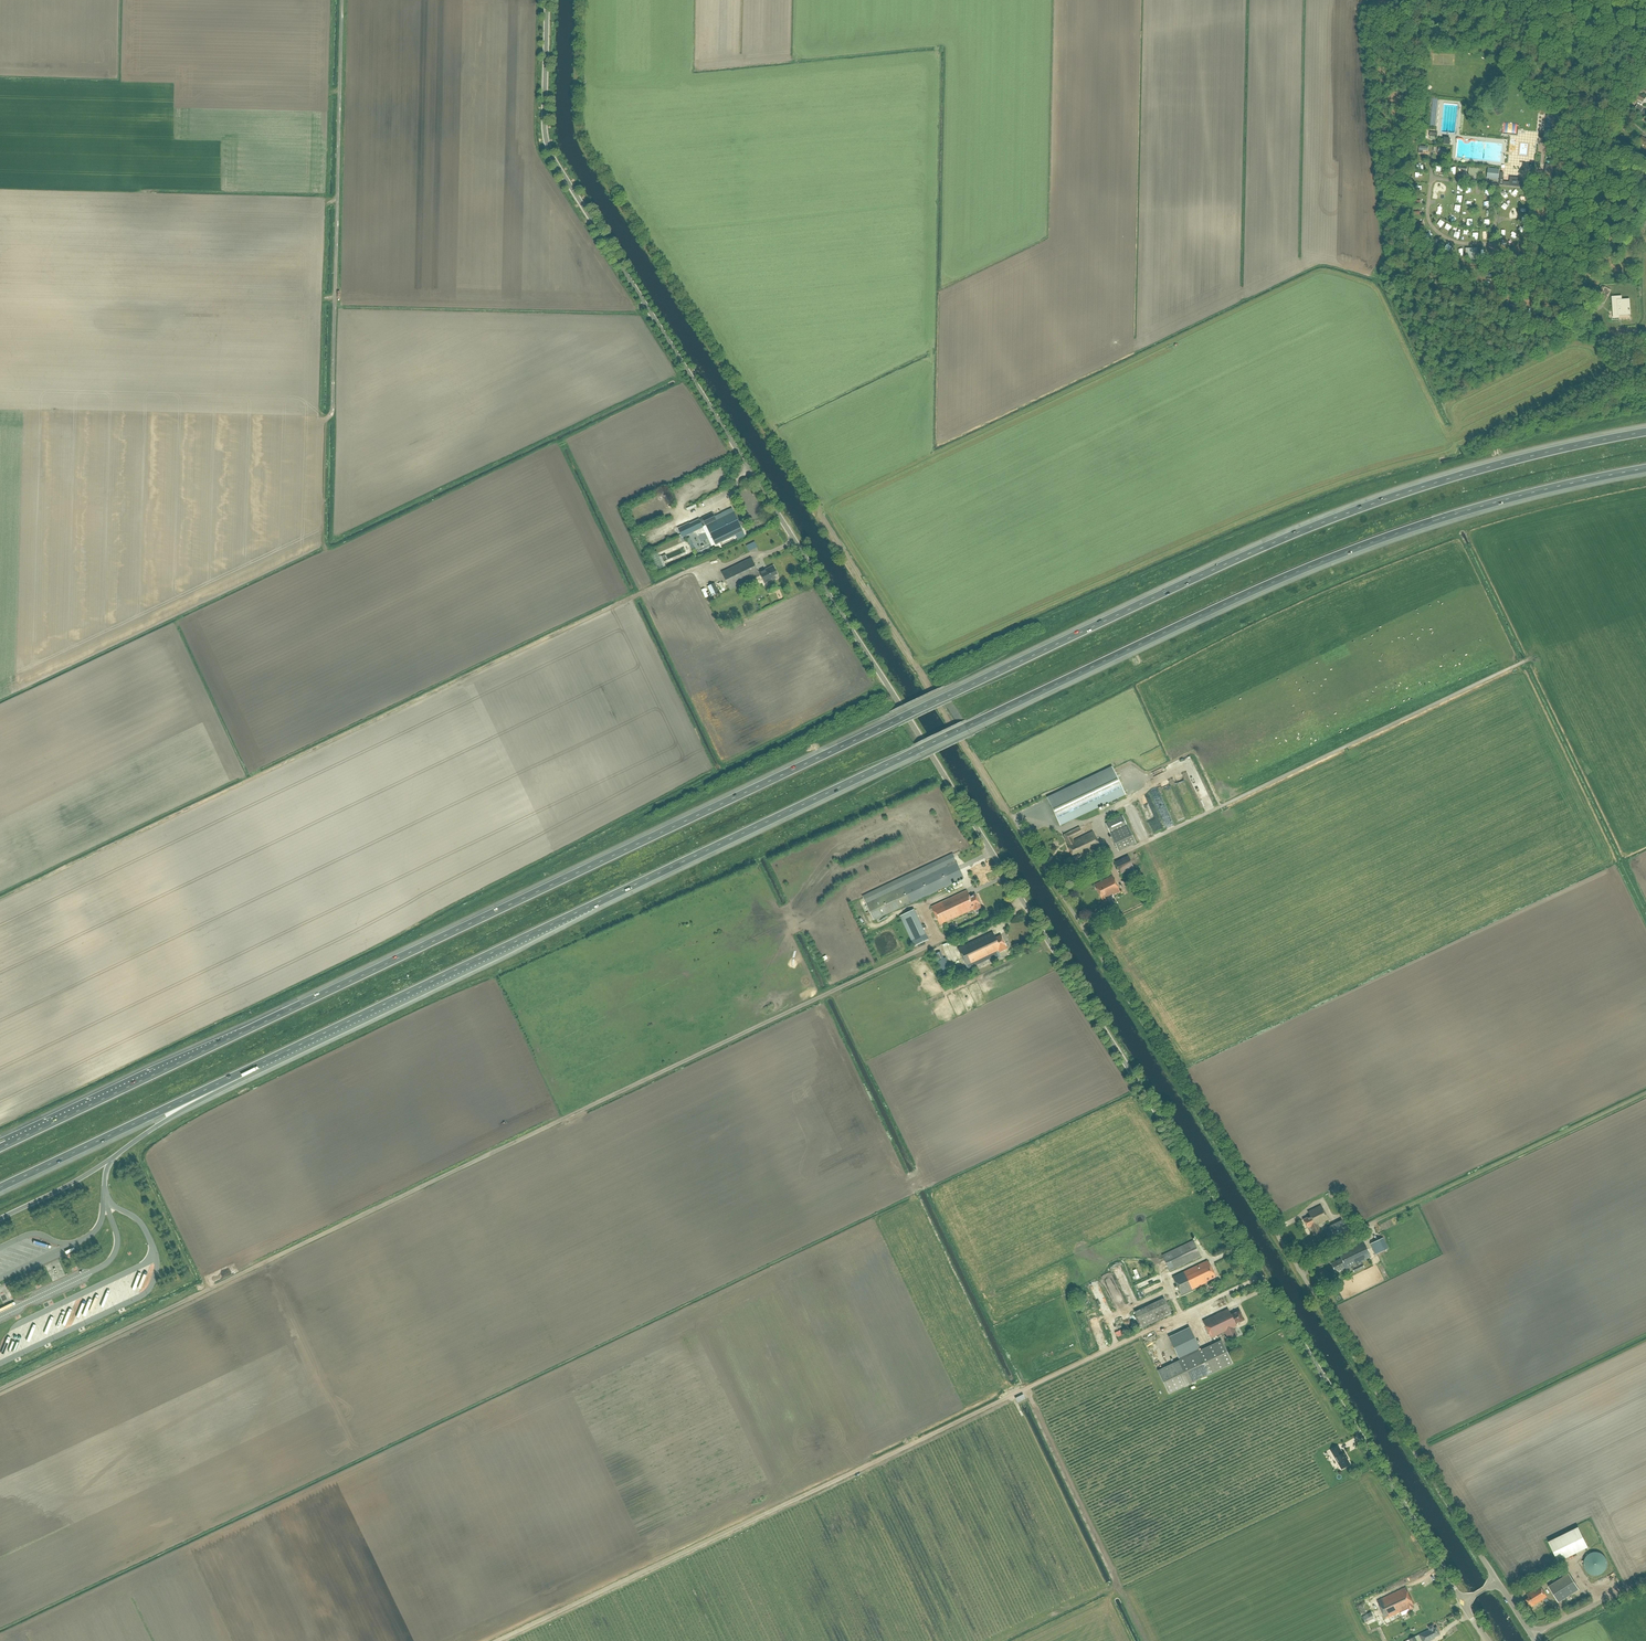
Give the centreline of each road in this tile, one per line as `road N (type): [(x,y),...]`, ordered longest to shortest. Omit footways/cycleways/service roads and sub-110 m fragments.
road 1 (unclassified): [(1462,1602),(557,165),(545,132),(547,0)]
road 2 (motorway): [(1645,431),(1419,487),(1240,556),(43,1127)]
road 3 (motorway): [(252,1068),(1258,589),(1431,521),(1645,468)]
road 4 (track): [(1023,901),(0,1390)]
road 5 (unclassified): [(1497,1581),(1011,817)]
road 6 (track): [(494,1640),(1260,1276)]
road 7 (track): [(726,567),(684,573),(0,901)]
road 8 (track): [(1056,885),(1532,660)]
road 9 (track): [(343,0),(331,407),(323,420)]
road 10 (track): [(1645,1094),(1294,1261)]
road 11 (track): [(1011,817),(820,507)]
road 12 (motorway): [(0,1187),(252,1068)]
road 13 (track): [(1605,335),(1479,305),(1496,256)]
road 14 (motorway): [(110,1159),(252,1068)]
road 15 (unclassified): [(1531,1635),(1645,1580)]

